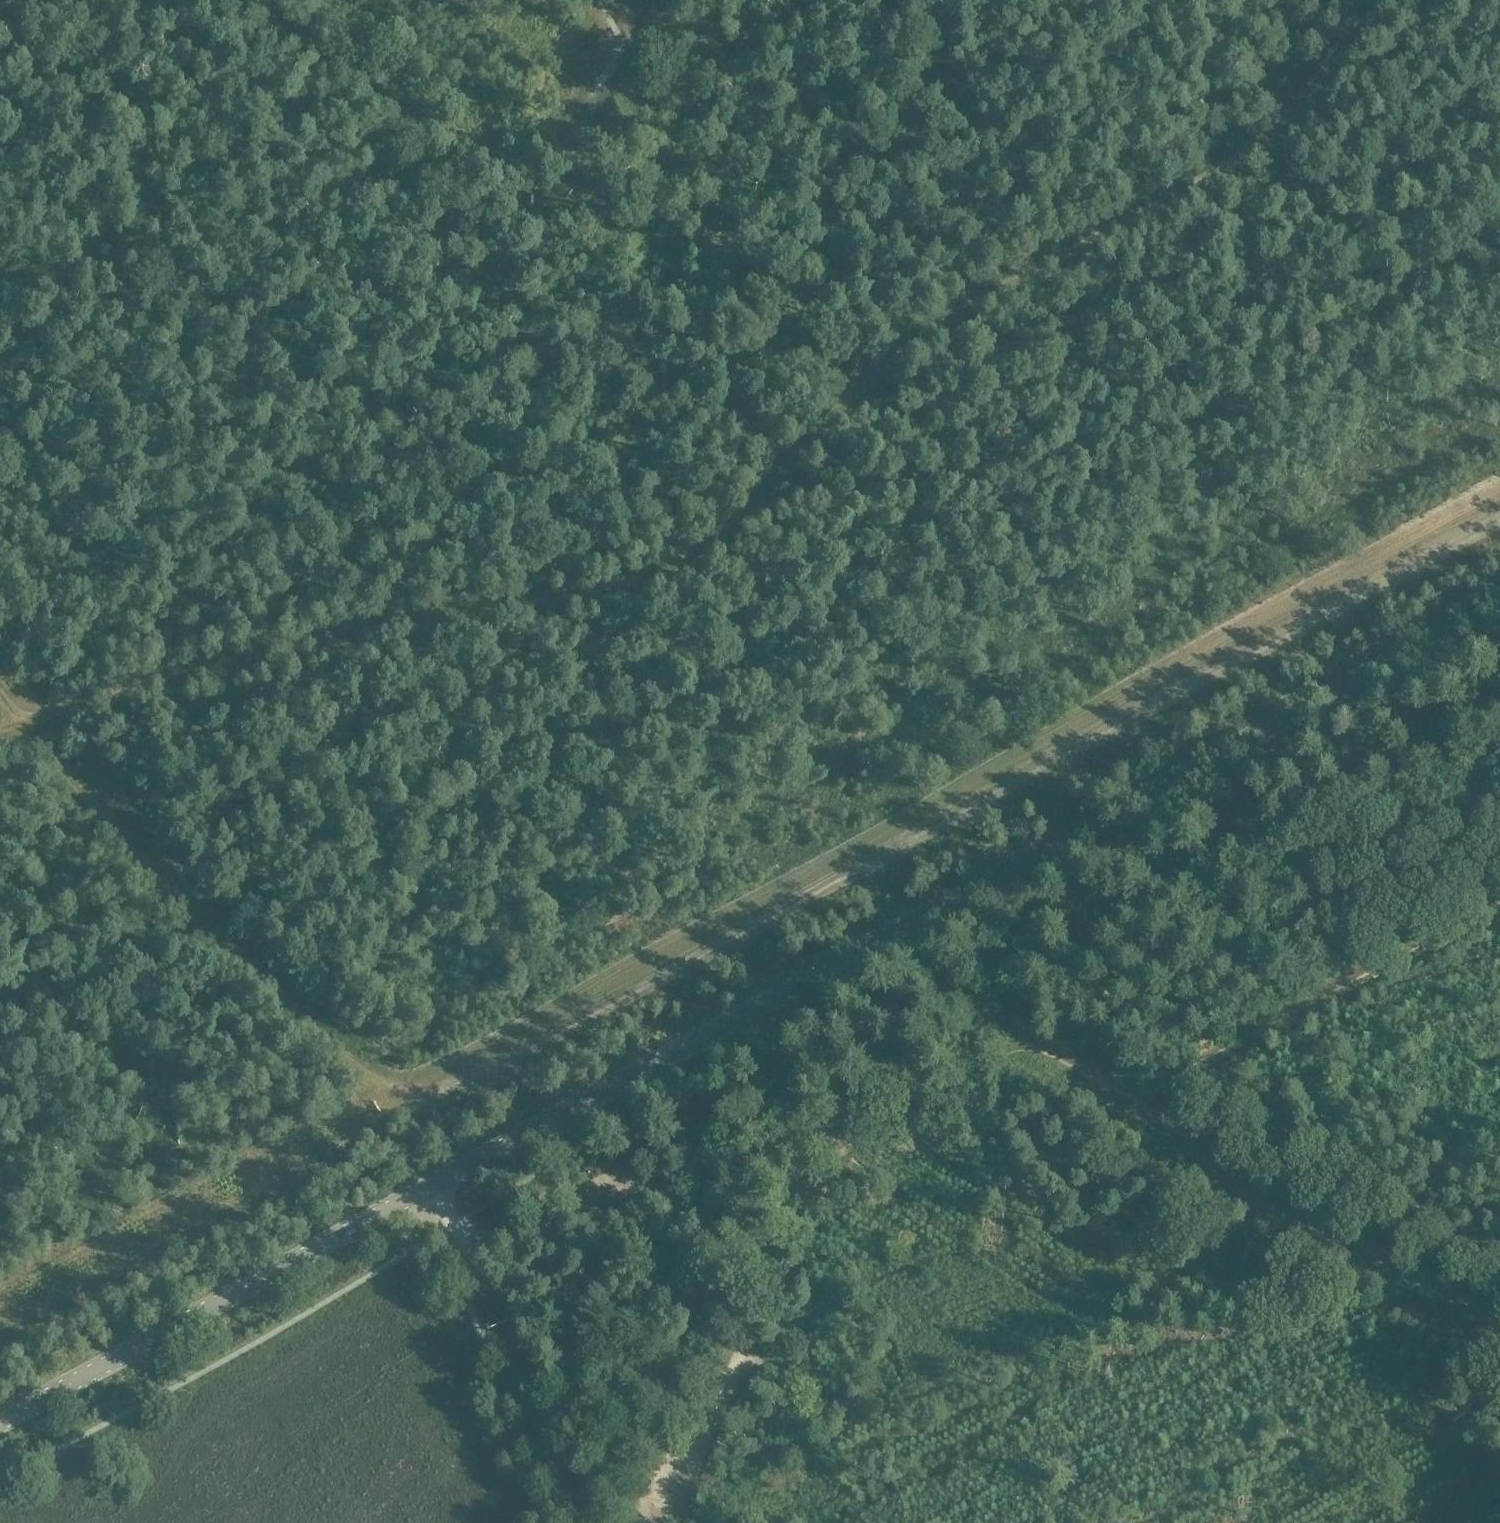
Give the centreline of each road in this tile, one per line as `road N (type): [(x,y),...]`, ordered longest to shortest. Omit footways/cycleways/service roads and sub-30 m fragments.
road 1 (track): [(1499,519),(0,1340)]
road 2 (tertiary): [(0,1422),(1499,602)]
road 3 (track): [(1368,0),(1321,76),(1241,156),(916,344),(873,378),(725,538),(682,568),(613,595),(276,656),(0,726)]
road 4 (track): [(1499,1330),(974,1002),(890,936)]
road 5 (track): [(0,687),(60,769),(314,1037),(420,1110)]
road 6 (track): [(1499,901),(1138,1099)]
road 7 (track): [(439,1182),(469,1239),(513,1240),(652,1186)]

